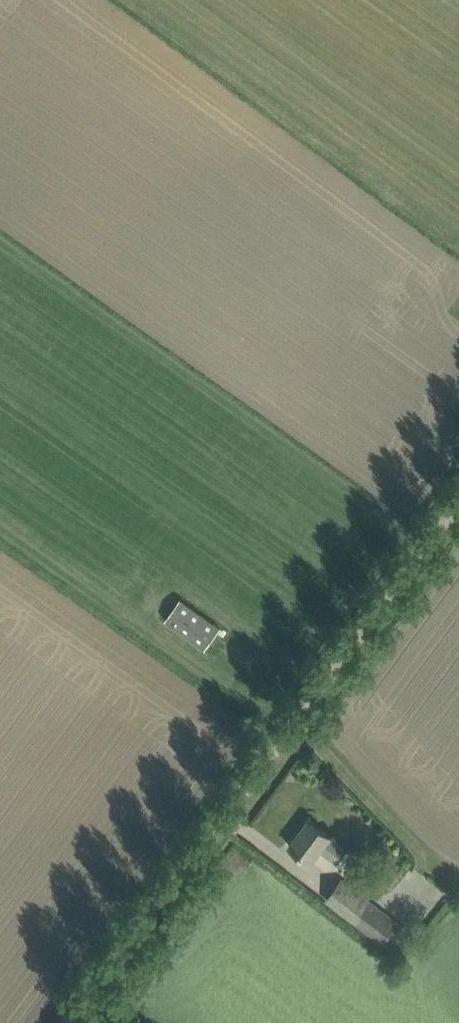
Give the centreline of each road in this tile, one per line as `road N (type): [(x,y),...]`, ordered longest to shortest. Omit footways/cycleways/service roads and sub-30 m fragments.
road 1 (track): [(71,1022),(458,512)]

